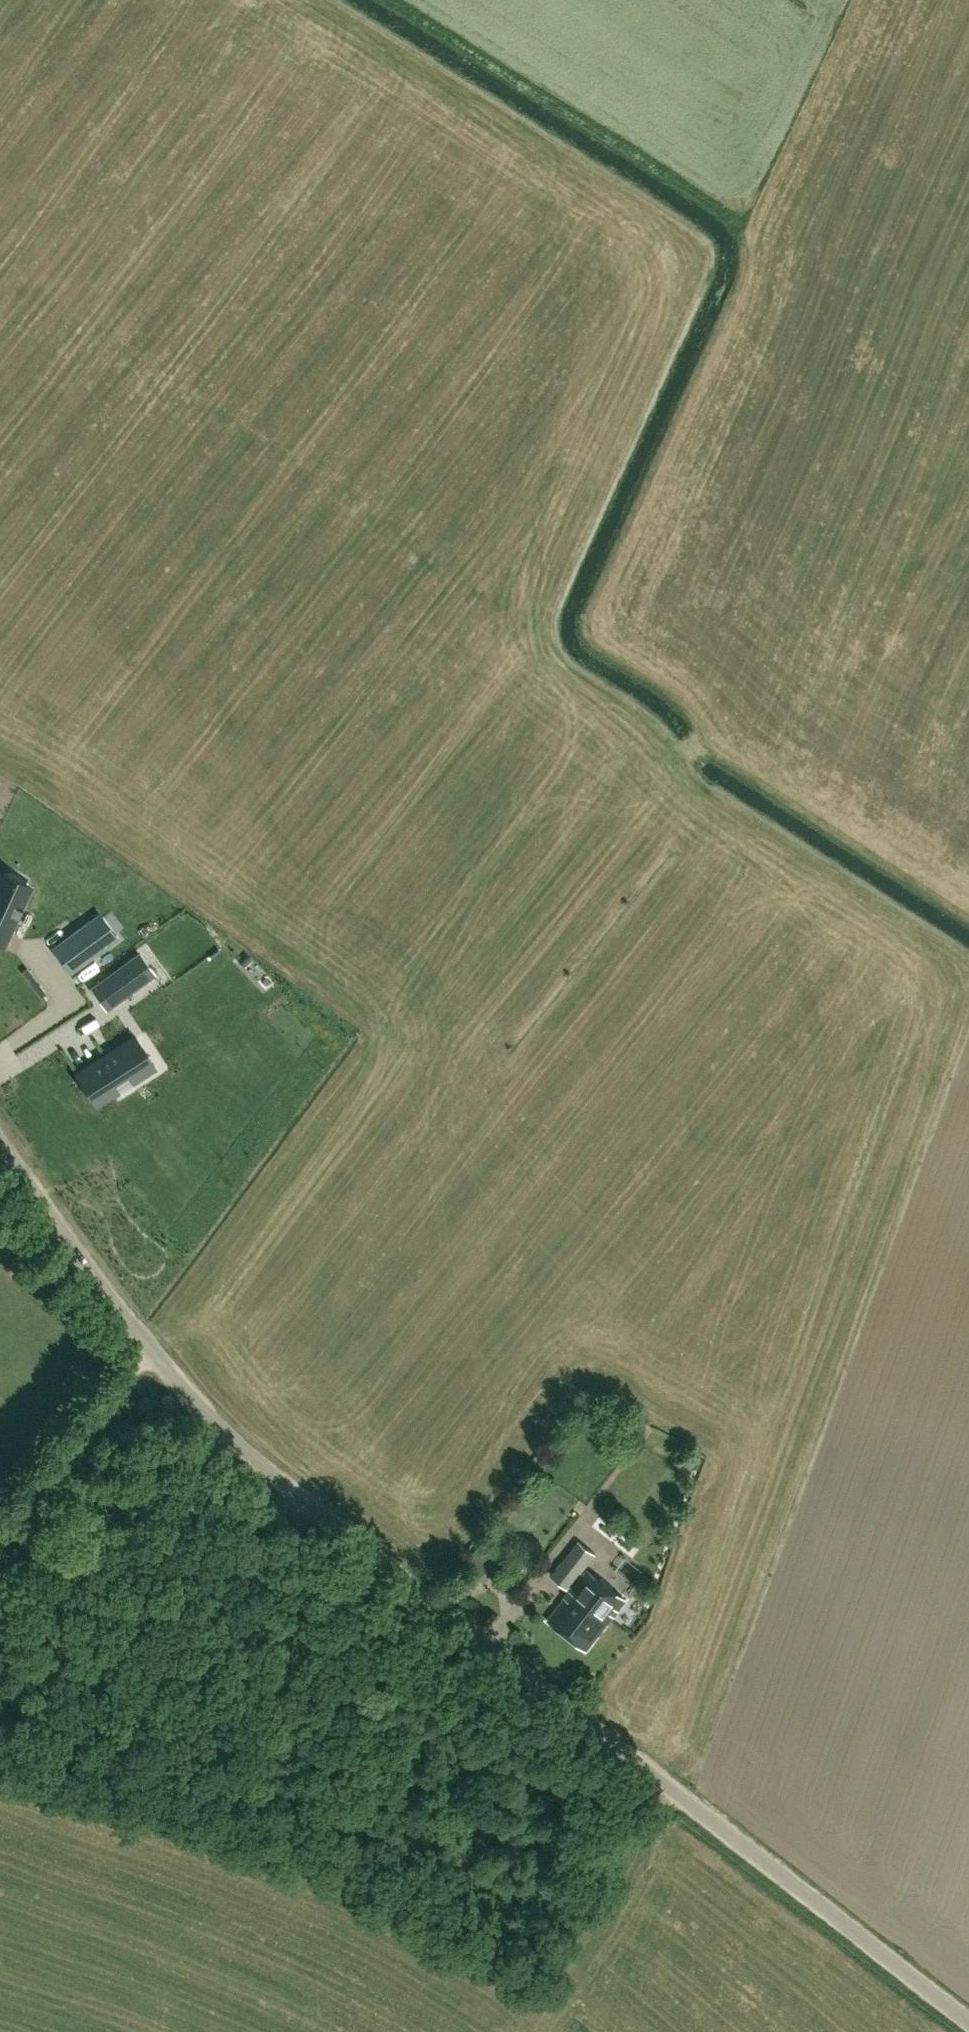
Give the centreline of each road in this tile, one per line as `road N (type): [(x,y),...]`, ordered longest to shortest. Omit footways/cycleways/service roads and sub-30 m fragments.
road 1 (unclassified): [(968,2021),(453,1609),(292,1493),(150,1350),(0,1132)]

